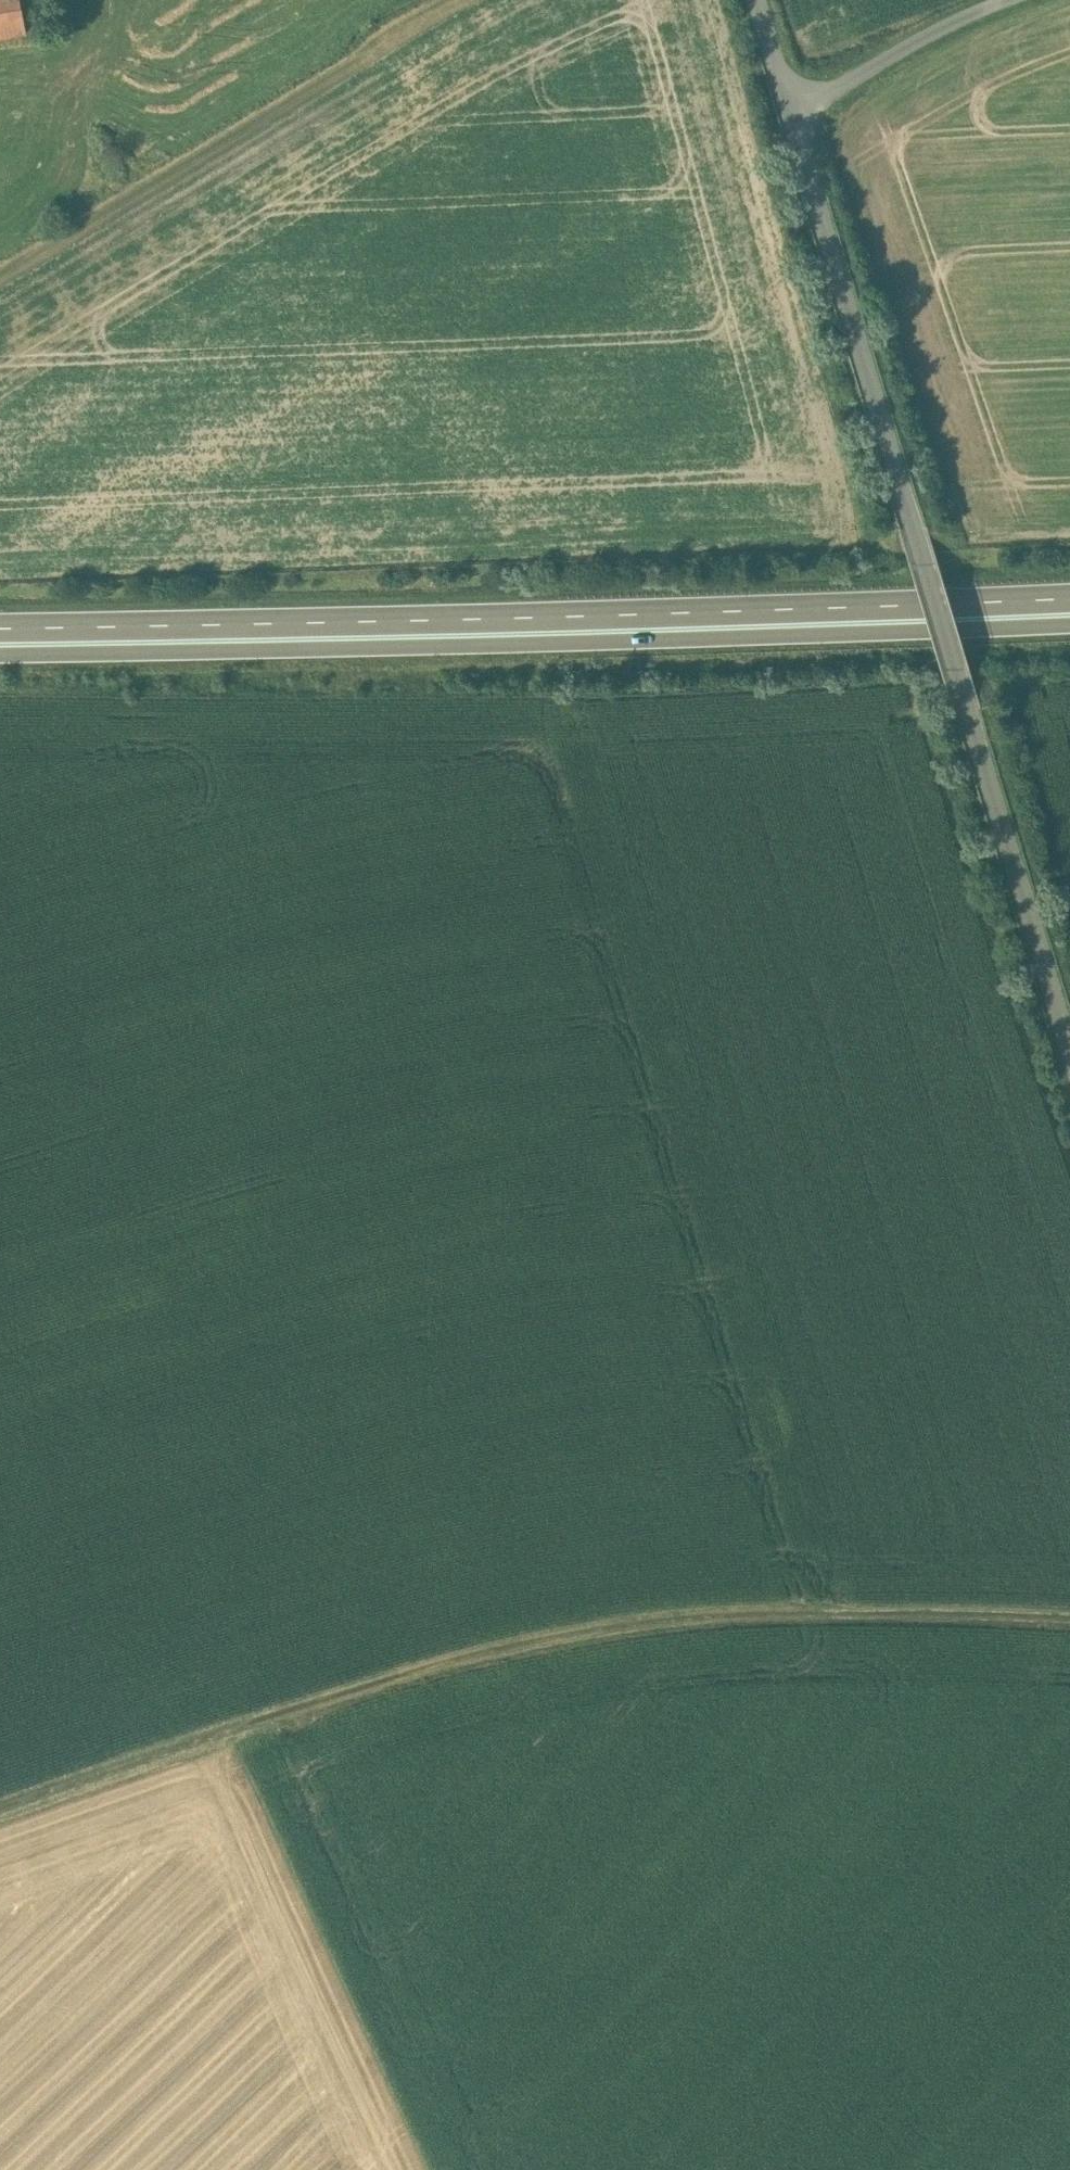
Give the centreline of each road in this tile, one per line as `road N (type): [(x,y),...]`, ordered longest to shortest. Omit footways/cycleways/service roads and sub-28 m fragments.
road 1 (track): [(1069,1620),(766,1614),(571,1634),(327,1697),(0,1808)]
road 2 (trunk): [(0,655),(1069,626)]
road 3 (trunk): [(1069,600),(0,628)]
road 4 (unclassified): [(1069,1047),(791,109)]
road 5 (unclassified): [(1008,0),(791,109)]

